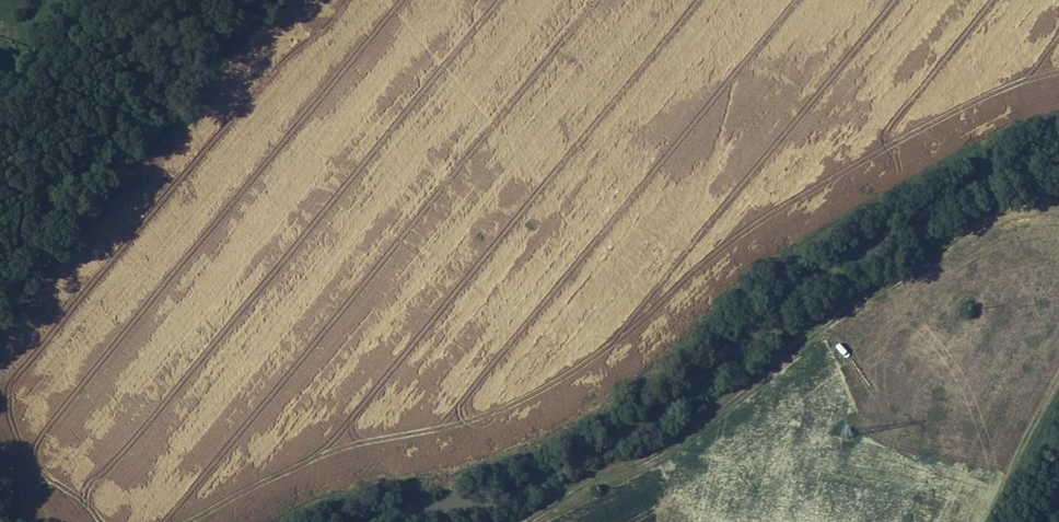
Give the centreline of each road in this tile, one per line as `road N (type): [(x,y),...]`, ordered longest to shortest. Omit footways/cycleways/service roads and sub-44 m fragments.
road 1 (track): [(1058,207),(982,214),(683,437),(517,521)]

